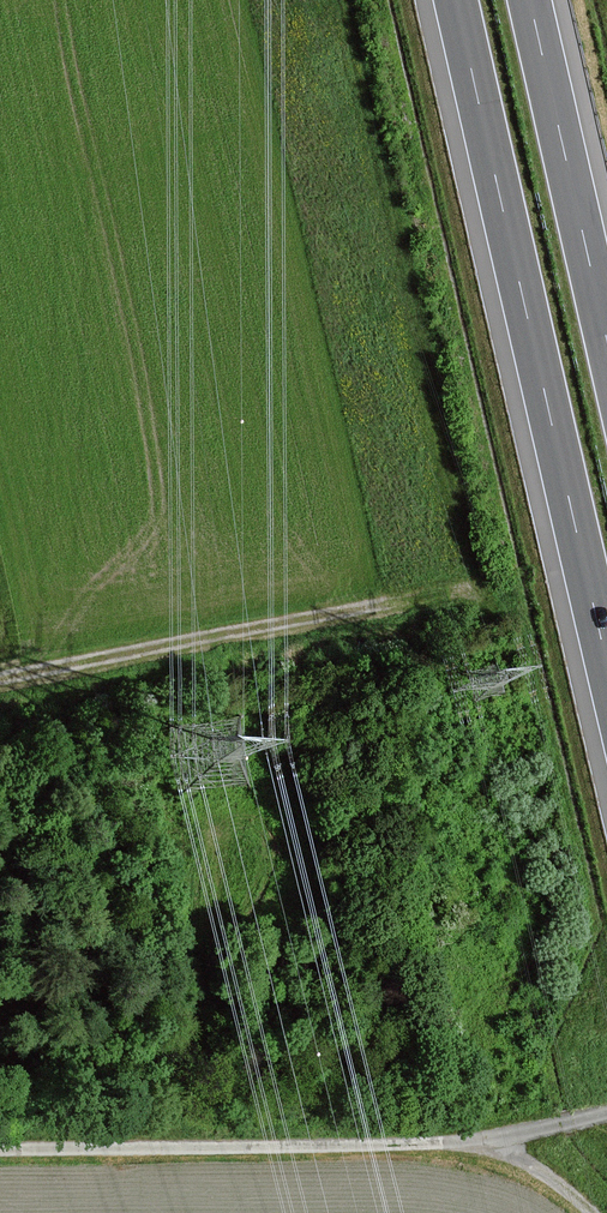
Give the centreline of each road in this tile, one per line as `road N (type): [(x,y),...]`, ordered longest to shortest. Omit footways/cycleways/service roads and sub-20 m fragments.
road 1 (motorway): [(455,0),(606,665)]
road 2 (unclassified): [(484,1145),(0,1149)]
road 3 (track): [(462,589),(0,687)]
road 4 (motorway): [(606,337),(530,0)]
road 5 (unclassified): [(592,1212),(555,1183),(484,1145)]
road 6 (unclassified): [(484,1145),(606,1110)]

